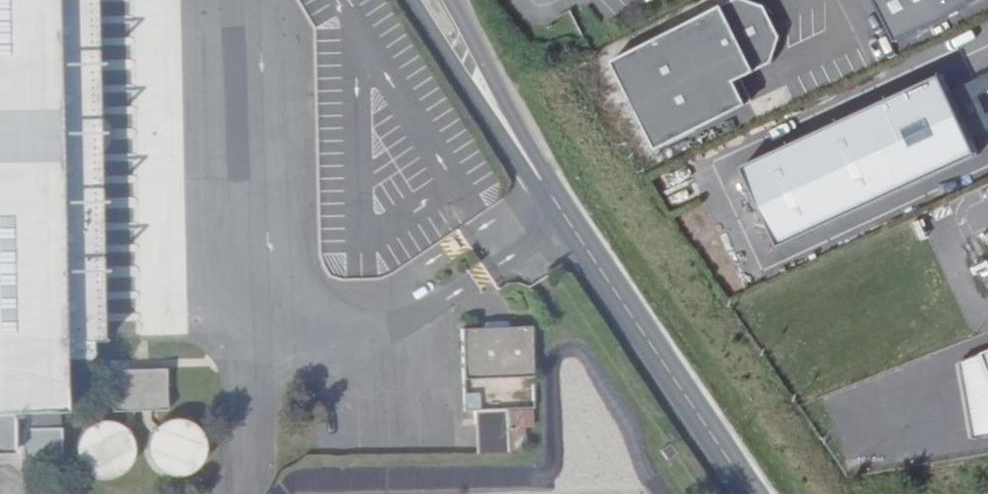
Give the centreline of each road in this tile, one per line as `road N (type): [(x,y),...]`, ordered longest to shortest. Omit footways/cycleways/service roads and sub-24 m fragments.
road 1 (tertiary): [(752,493),(432,0)]

